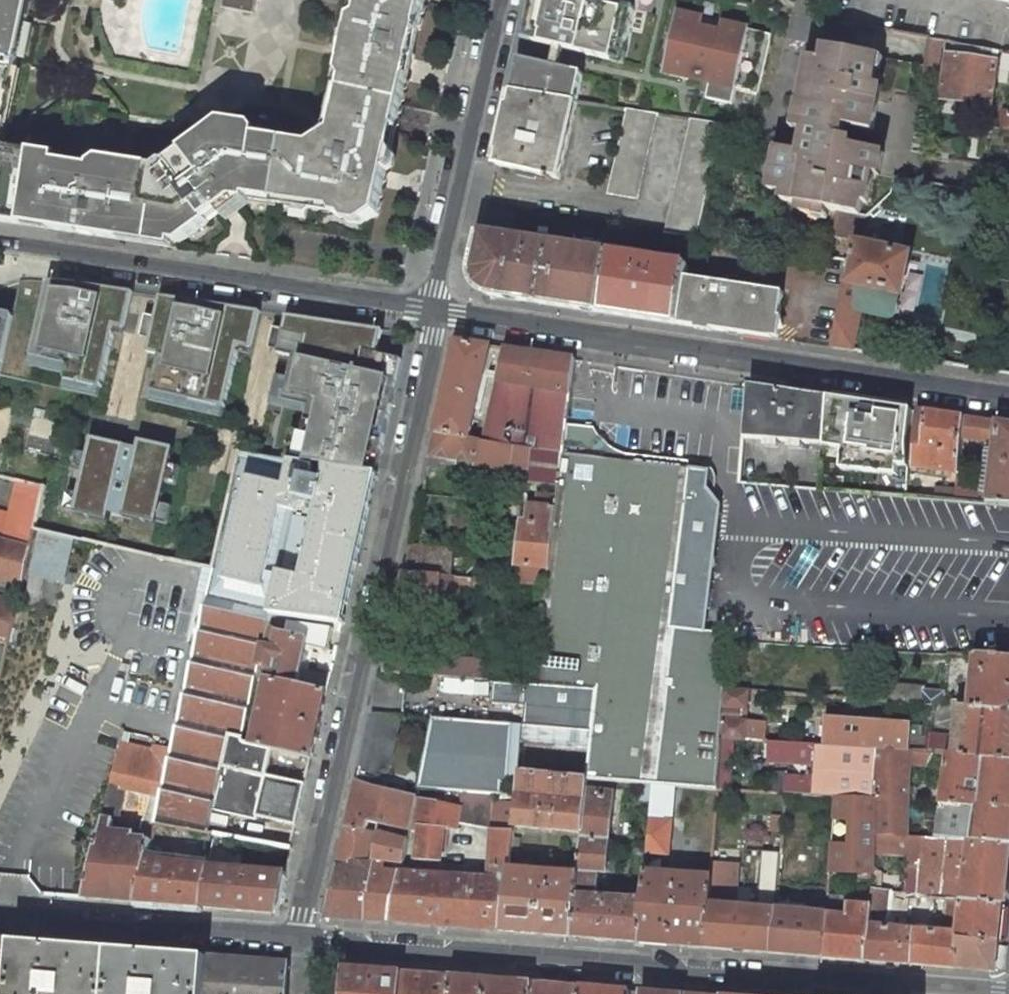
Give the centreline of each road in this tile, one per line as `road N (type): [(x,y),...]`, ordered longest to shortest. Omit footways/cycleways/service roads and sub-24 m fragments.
road 1 (residential): [(1008,991),(296,938)]
road 2 (residential): [(437,311),(296,938)]
road 3 (residential): [(437,311),(1008,396)]
road 4 (residential): [(0,244),(437,311)]
road 5 (residential): [(437,311),(504,0)]
road 6 (residential): [(296,938),(0,914)]

